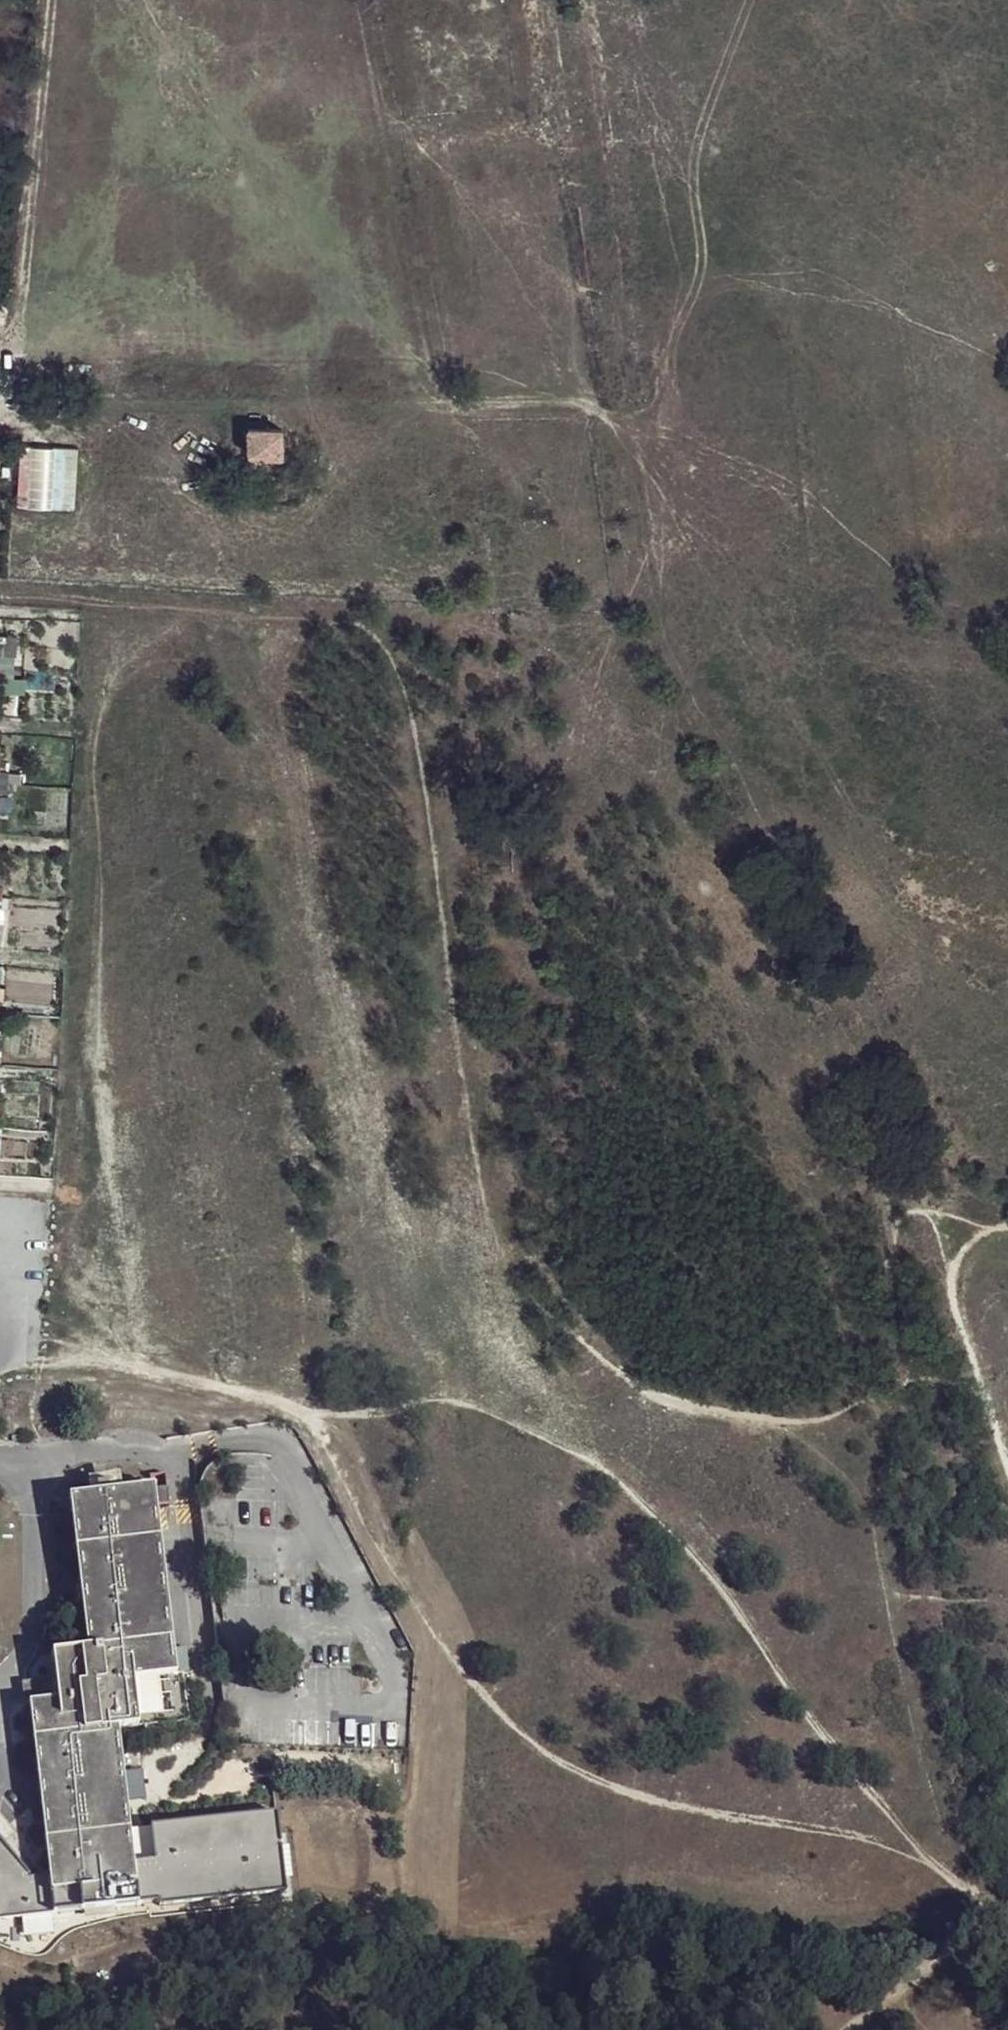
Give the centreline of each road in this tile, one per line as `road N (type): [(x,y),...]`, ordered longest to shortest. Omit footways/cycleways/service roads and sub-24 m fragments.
road 1 (track): [(1007,1227),(998,1226),(959,1261),(952,1290),(1007,1455)]
road 2 (track): [(1007,1961),(924,1978),(860,2029)]

